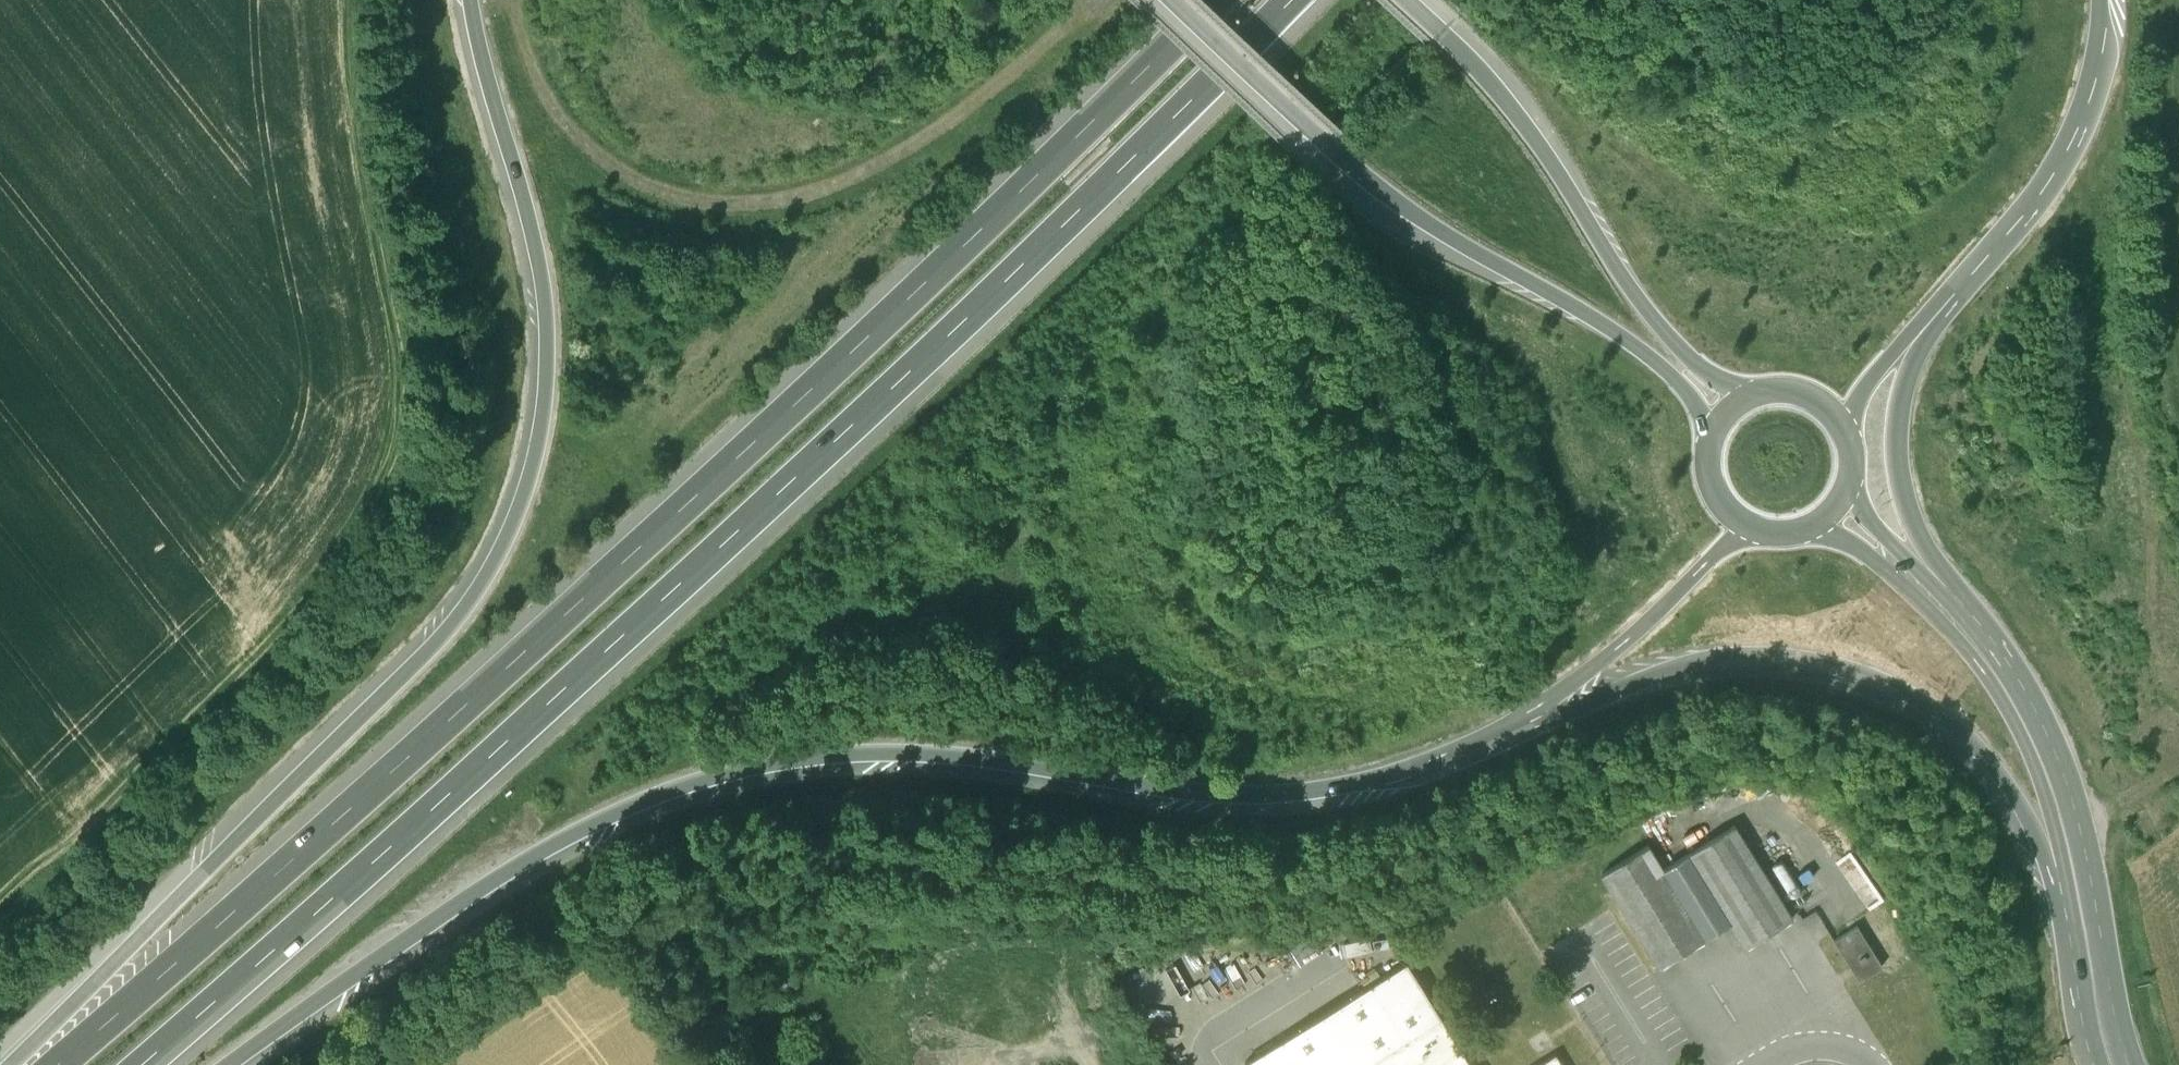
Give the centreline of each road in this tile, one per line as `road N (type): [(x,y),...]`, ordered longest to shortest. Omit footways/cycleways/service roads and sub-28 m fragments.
road 1 (motorway): [(1217,0),(583,602),(58,1064)]
road 2 (motorway): [(146,1064),(1007,282),(1292,0)]
road 3 (motorway): [(232,1064),(553,848),(648,803),(742,774),(911,756),(1202,793),(1277,795),(1421,770),(1514,730)]
road 4 (motorway): [(470,0),(533,242),(545,331),(536,451),(507,538),(457,624),(9,1064)]
road 5 (track): [(0,916),(263,645),(336,564),(382,489),(399,445),(405,379),(354,0)]
road 6 (track): [(506,0),(533,79),(570,136),(617,176),(720,209),(793,200),(889,163),(950,126),(1099,0)]
road 7 (primary): [(1177,0),(1403,205),(1574,304),(1665,369),(1700,411),(1712,441)]
road 8 (motorway): [(1514,730),(1713,661),(1823,664),(1892,687),(1960,730),(2020,801),(2048,863),(2063,867)]
road 9 (primary): [(1756,395),(1707,374),(1654,319),(1510,102),(1415,0)]
road 10 (primary): [(2128,1062),(2060,770),(2005,670),(1940,592)]
road 11 (primary): [(1791,532),(1840,540),(1870,557),(1968,650),(2023,736),(2063,867)]
road 12 (track): [(421,1064),(592,950),(607,956),(688,1064)]
road 13 (motorway): [(1940,592),(1905,494),(1900,418),(1913,364),(1962,298),(1973,268)]
road 14 (motorway): [(1514,730),(1621,646),(1716,555),(1758,529)]
road 15 (motorway): [(1973,268),(2068,142),(2100,47),(2102,0)]
road 16 (motorway): [(1847,437),(1877,370),(1973,268)]
road 17 (primary): [(2063,867),(2100,1064)]
road 18 (primary): [(1940,592),(1869,521),(1847,486)]

